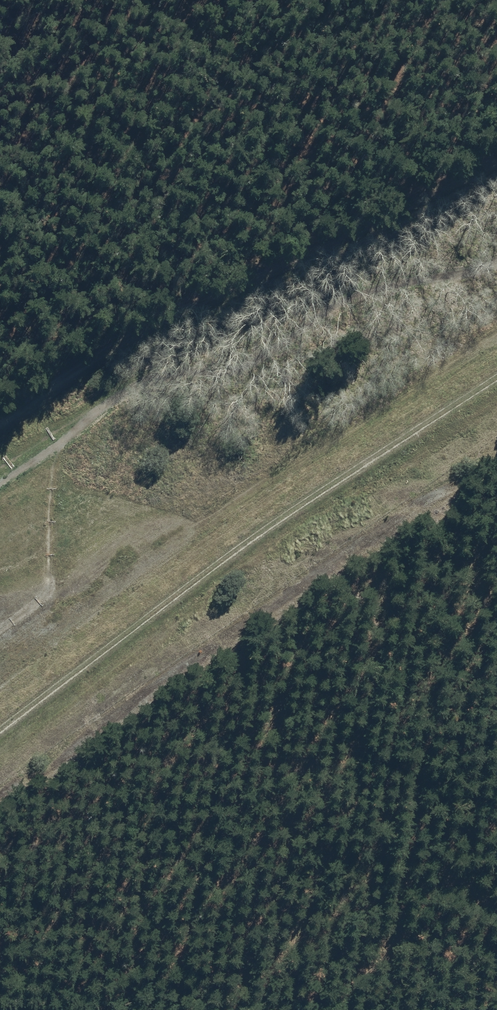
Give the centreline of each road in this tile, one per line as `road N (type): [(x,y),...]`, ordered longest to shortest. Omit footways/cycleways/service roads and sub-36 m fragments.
road 1 (track): [(496,260),(465,279),(408,287),(139,387),(87,420),(59,451),(46,578),(35,605),(0,625)]
road 2 (track): [(0,720),(256,526),(496,369)]
road 3 (track): [(496,323),(183,524),(0,656)]
road 4 (unclassified): [(0,434),(166,338),(353,260),(496,168)]

